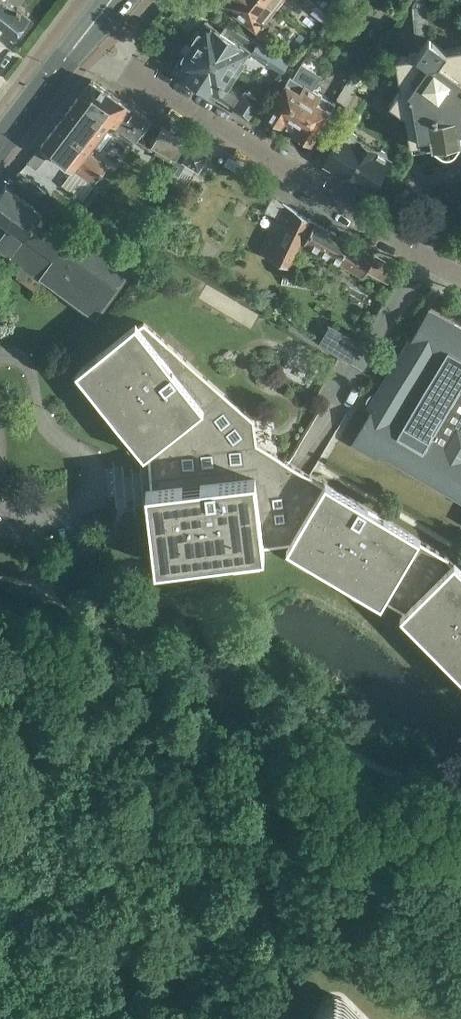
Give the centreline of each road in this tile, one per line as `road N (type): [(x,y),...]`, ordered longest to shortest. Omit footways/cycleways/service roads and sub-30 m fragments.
road 1 (residential): [(460,269),(88,29)]
road 2 (primary): [(0,147),(88,29)]

